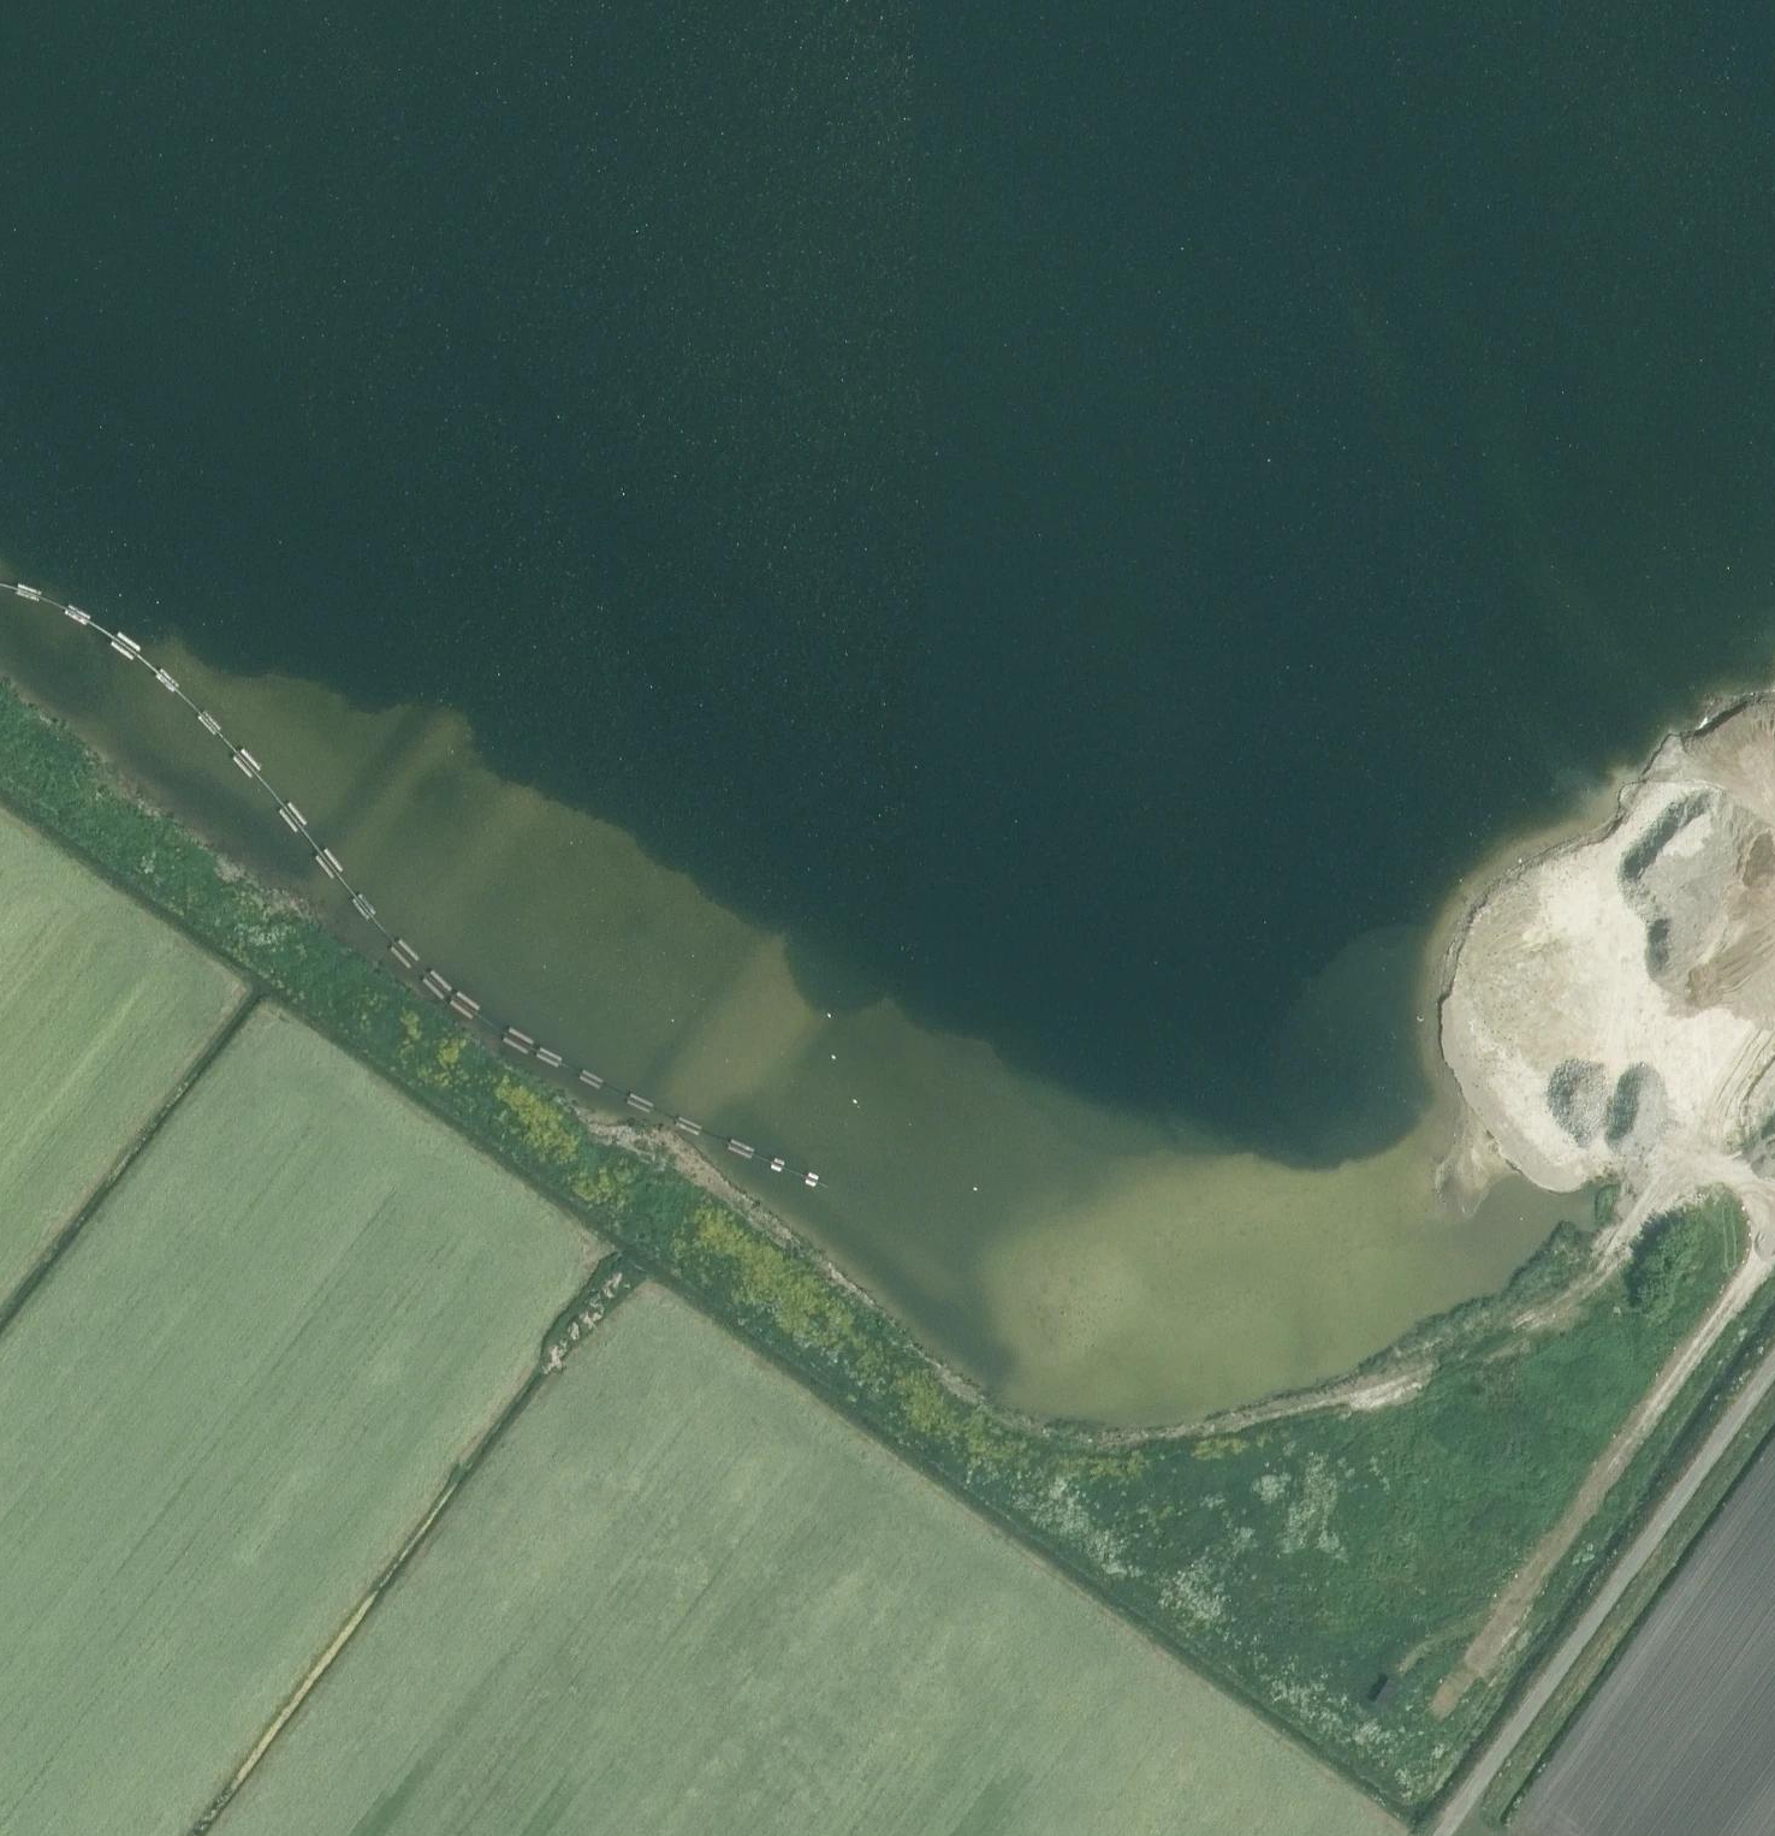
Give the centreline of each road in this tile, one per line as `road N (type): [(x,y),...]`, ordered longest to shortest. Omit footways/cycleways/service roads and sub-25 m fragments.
road 1 (unclassified): [(1774,1357),(1438,1835)]
road 2 (track): [(1774,1227),(1560,1530)]

